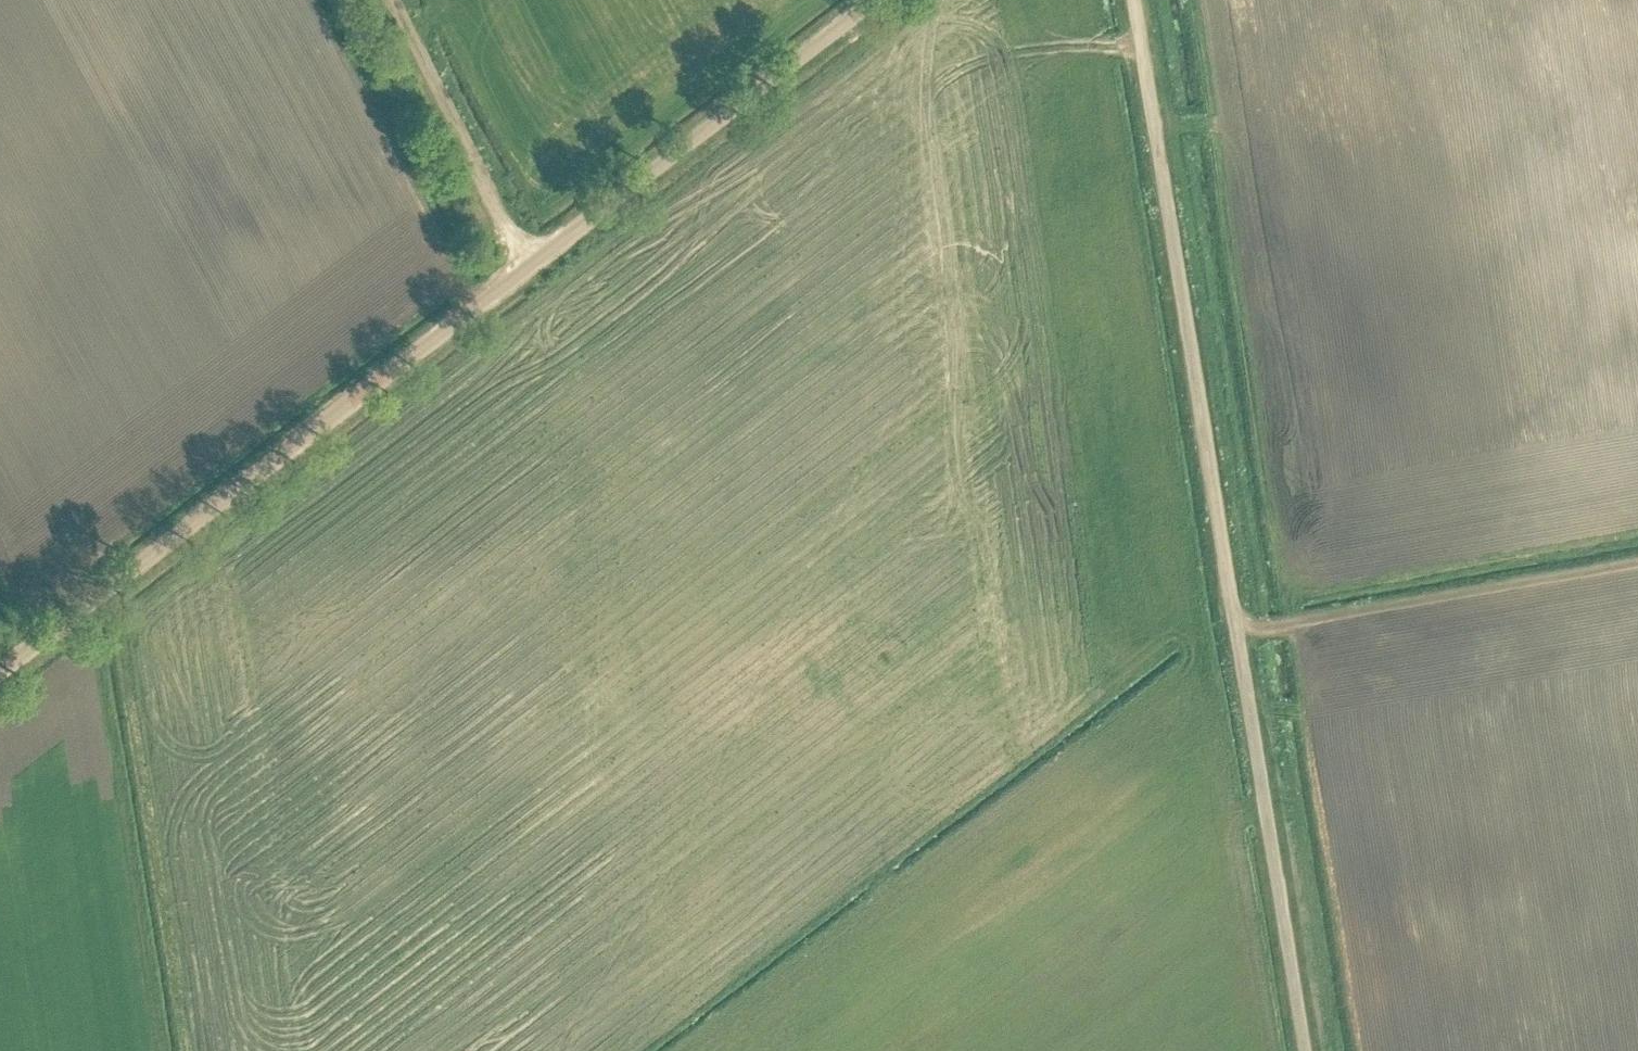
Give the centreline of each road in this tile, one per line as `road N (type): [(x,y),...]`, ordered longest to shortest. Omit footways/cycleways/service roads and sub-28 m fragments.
road 1 (tertiary): [(0,669),(874,0)]
road 2 (unclassified): [(1306,1050),(1133,0)]
road 3 (track): [(1637,559),(1237,630)]
road 4 (track): [(536,260),(392,0)]

